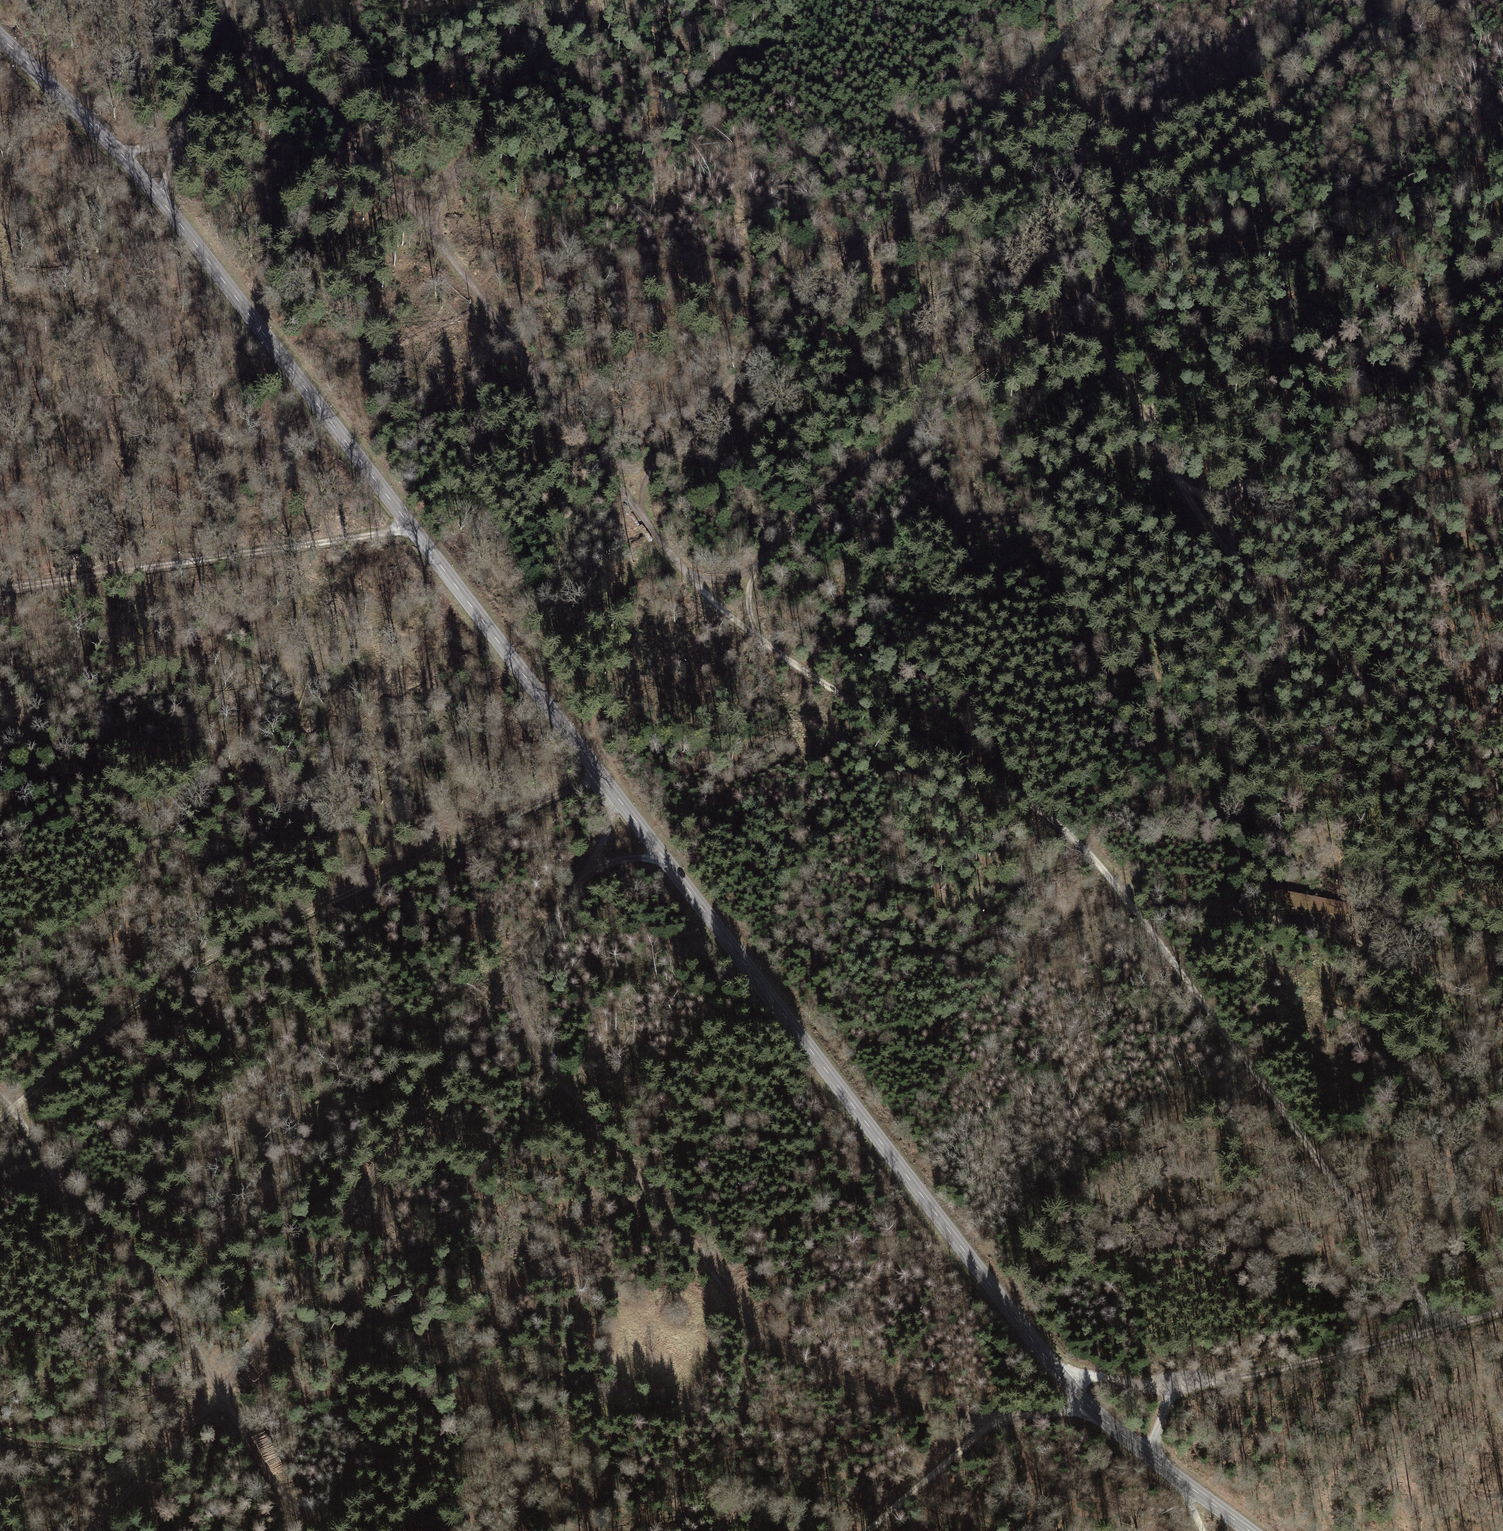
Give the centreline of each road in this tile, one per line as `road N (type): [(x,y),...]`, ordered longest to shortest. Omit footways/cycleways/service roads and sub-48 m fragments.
road 1 (secondary): [(0,37),(160,199),(1069,1386),(1250,1530)]
road 2 (track): [(1416,1337),(1426,1316),(1423,1300),(1117,884),(1019,797),(719,611),(416,215),(322,113),(276,70),(248,62),(206,73)]
road 3 (track): [(686,573),(749,574),(841,482),(1088,304),(1100,276),(1325,65),(1419,0)]
road 4 (track): [(622,803),(594,864),(261,1337),(91,1530)]
road 5 (track): [(599,773),(180,973),(0,1118)]
road 6 (track): [(610,472),(651,467),(1102,0)]
road 7 (track): [(990,1421),(837,1381),(777,1352),(543,1064),(520,1027),(513,979)]
road 8 (track): [(1088,304),(1201,529),(1395,712),(1502,834)]
road 9 (track): [(327,1530),(256,1462),(134,1251),(58,1186),(12,1109)]
road 10 (track): [(1117,884),(1144,884),(1187,907),(1270,918),(1398,996),(1502,1027)]
road 11 (track): [(407,522),(387,533),(0,589)]
road 12 (track): [(1502,284),(1407,341),(1305,422),(1242,487),(1201,498),(1171,477)]
road 13 (track): [(1502,1308),(1318,1361),(1174,1383)]
road 14 (track): [(416,215),(583,0)]
road 15 (track): [(1085,1401),(1065,1412),(990,1421),(869,1530)]
road 16 (track): [(160,199),(229,0)]

